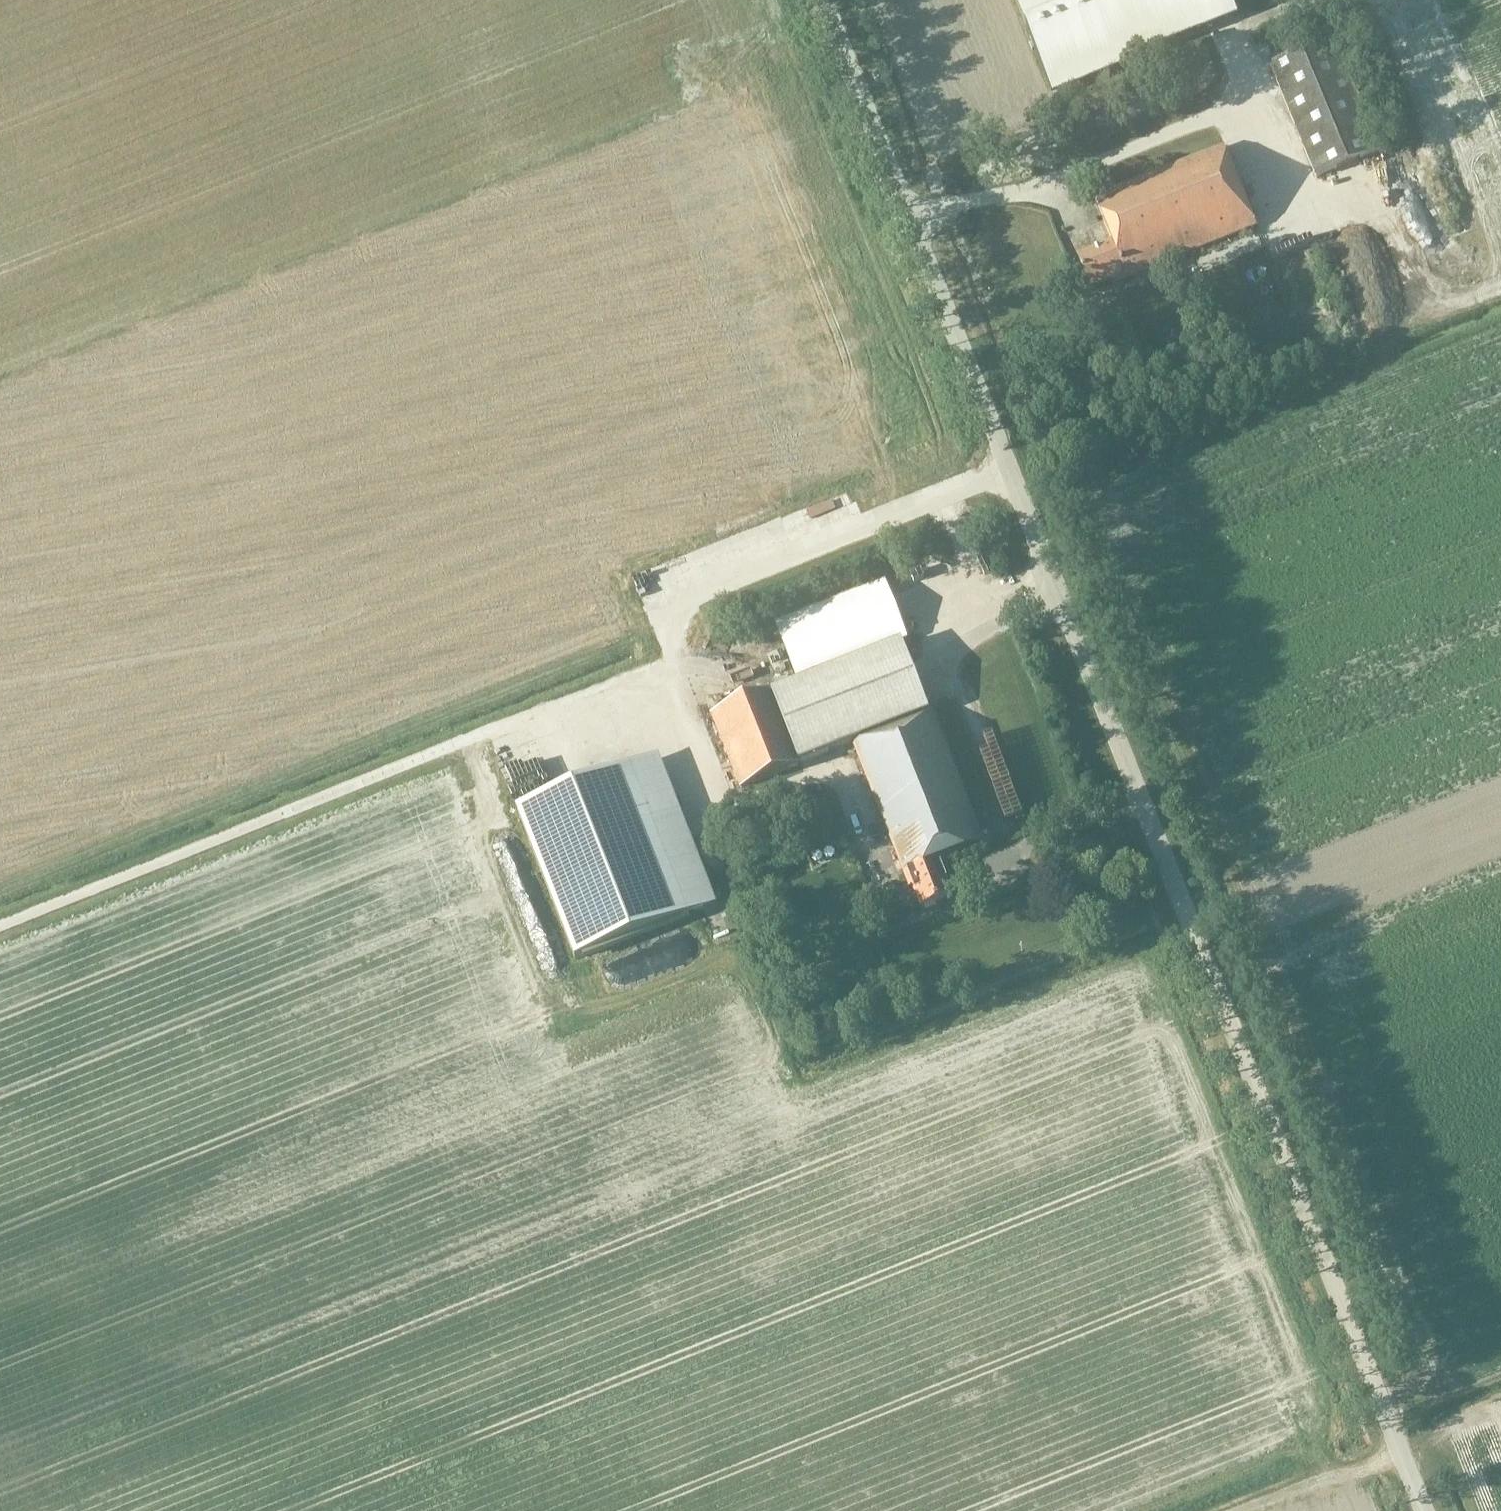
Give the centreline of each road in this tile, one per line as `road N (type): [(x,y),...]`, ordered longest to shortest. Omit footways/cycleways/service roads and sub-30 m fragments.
road 1 (unclassified): [(1425,1510),(822,0)]
road 2 (track): [(1009,469),(659,604),(680,658),(0,923)]

